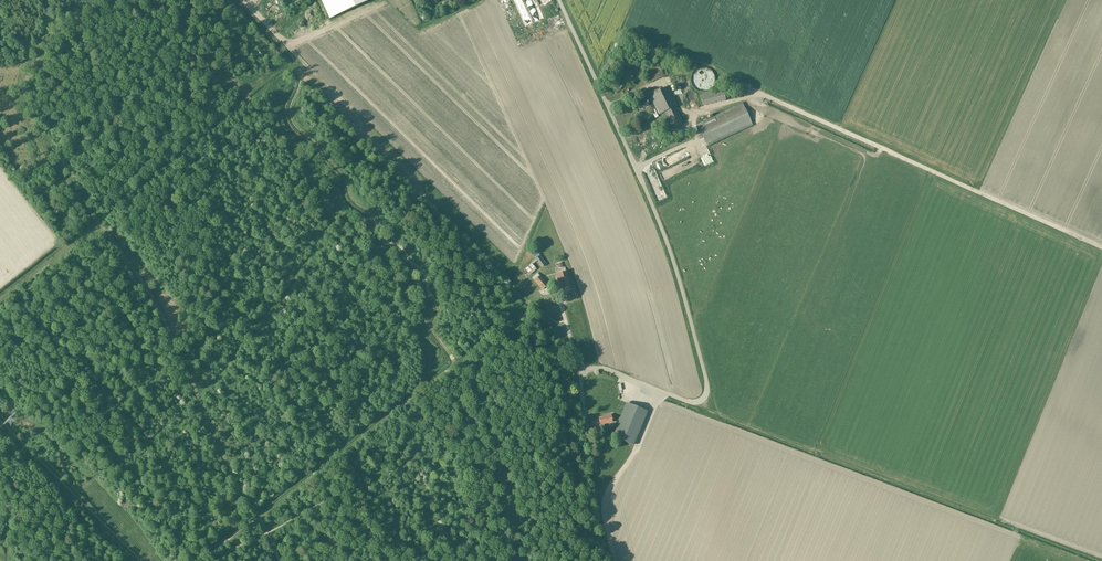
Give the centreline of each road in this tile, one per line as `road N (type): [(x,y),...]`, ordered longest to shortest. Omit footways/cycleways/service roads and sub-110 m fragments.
road 1 (track): [(108,0),(47,33),(28,59),(18,103),(26,126),(150,294),(260,518),(202,560)]
road 2 (track): [(529,305),(456,364),(199,36),(149,0)]
road 3 (unclassified): [(584,370),(608,370),(690,402),(706,394),(672,255),(558,0)]
road 4 (track): [(516,560),(498,459),(456,364),(260,518),(277,560)]
road 5 (track): [(658,390),(634,456),(603,494),(616,560)]
road 6 (track): [(163,560),(64,456)]
road 7 (track): [(701,400),(826,454)]
road 8 (track): [(0,300),(99,223)]

